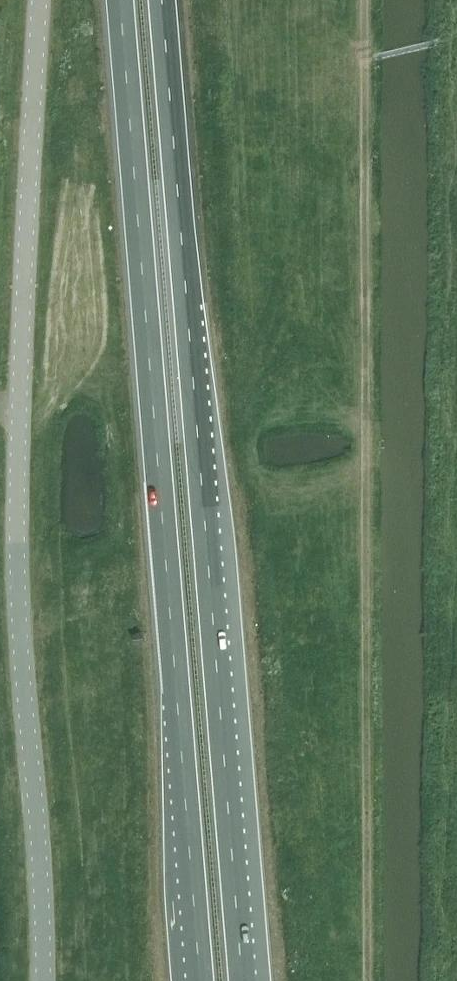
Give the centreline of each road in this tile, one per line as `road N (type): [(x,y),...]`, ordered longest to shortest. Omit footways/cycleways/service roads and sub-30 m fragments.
road 1 (trunk): [(242,980),(163,0)]
road 2 (trunk): [(121,0),(200,980)]
road 3 (unclassified): [(39,0),(18,538),(45,980)]
road 4 (track): [(366,980),(364,0)]

